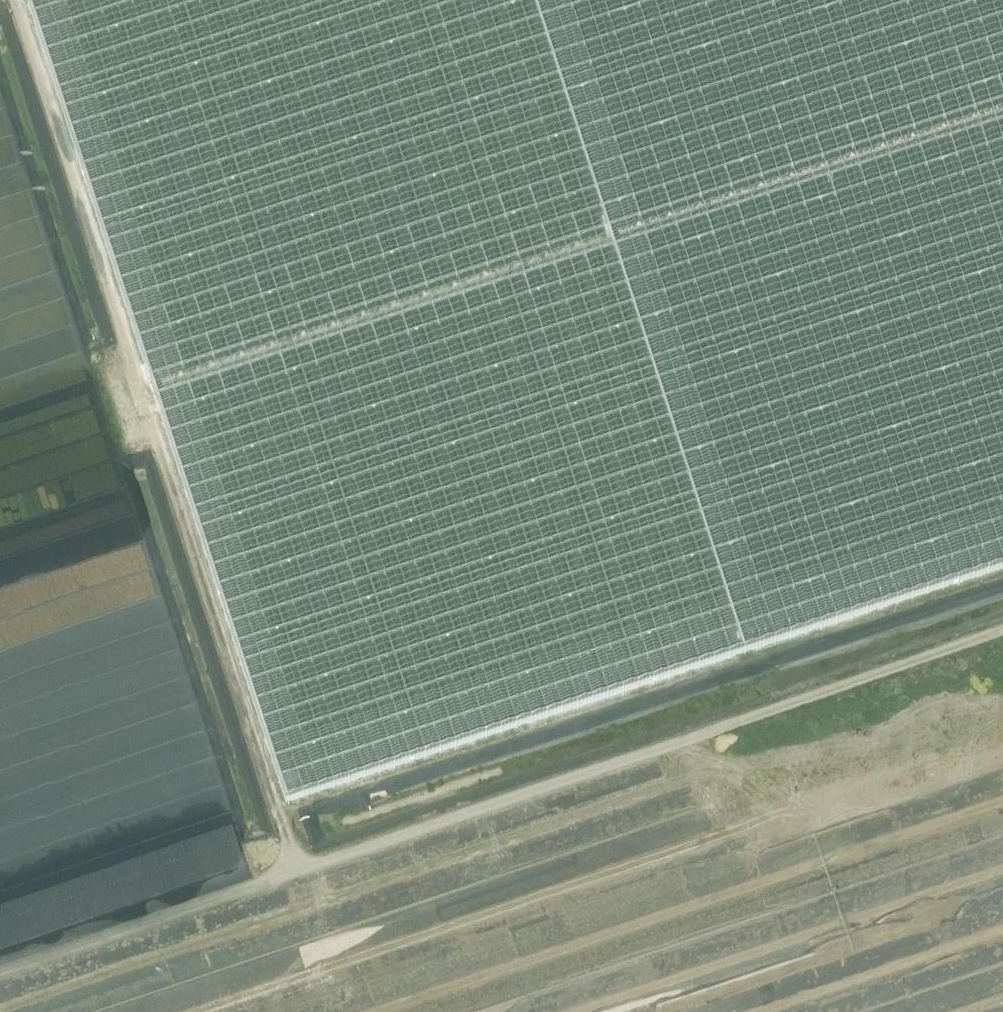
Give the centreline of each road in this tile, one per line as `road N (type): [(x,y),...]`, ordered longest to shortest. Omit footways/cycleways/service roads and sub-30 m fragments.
road 1 (track): [(1002,634),(0,973)]
road 2 (track): [(12,0),(295,873)]

